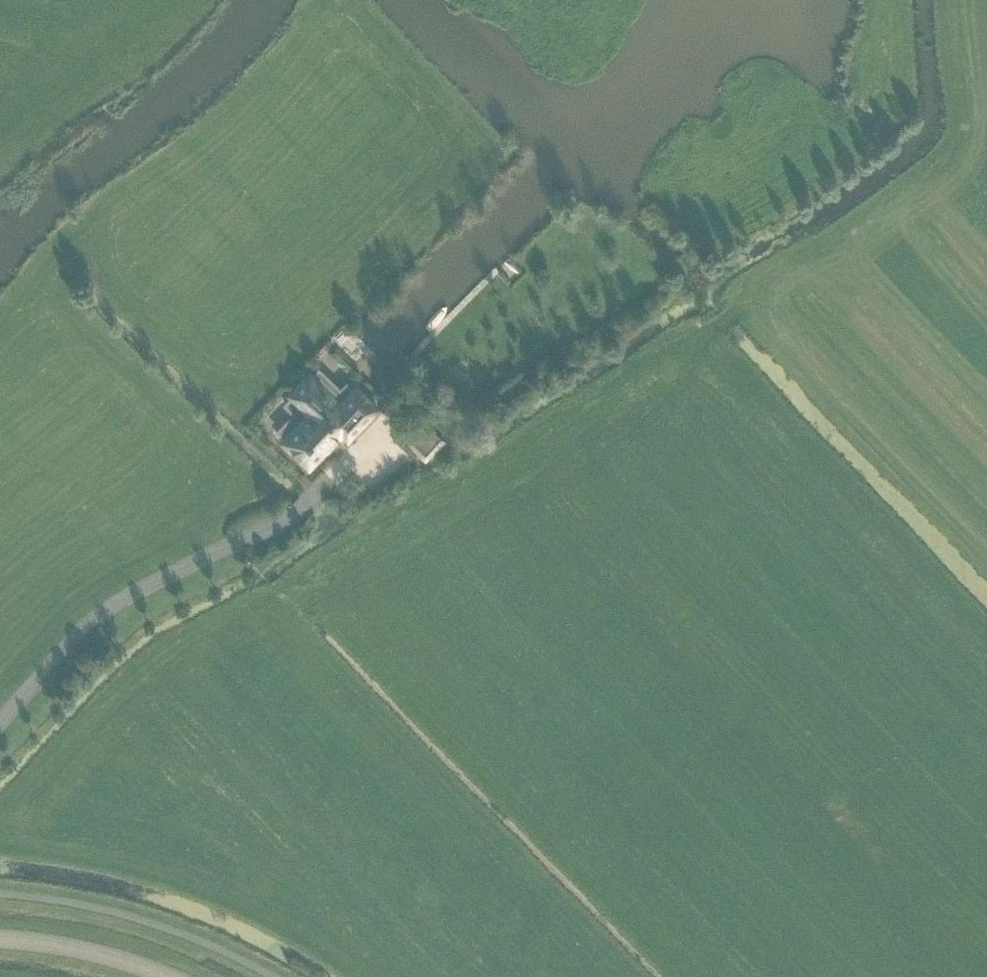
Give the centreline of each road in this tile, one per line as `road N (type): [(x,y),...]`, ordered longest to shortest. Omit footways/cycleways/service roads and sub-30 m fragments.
road 1 (track): [(986,559),(762,323),(761,300),(779,275),(948,147),(960,123),(948,0)]
road 2 (tertiary): [(165,976),(102,956),(0,940)]

